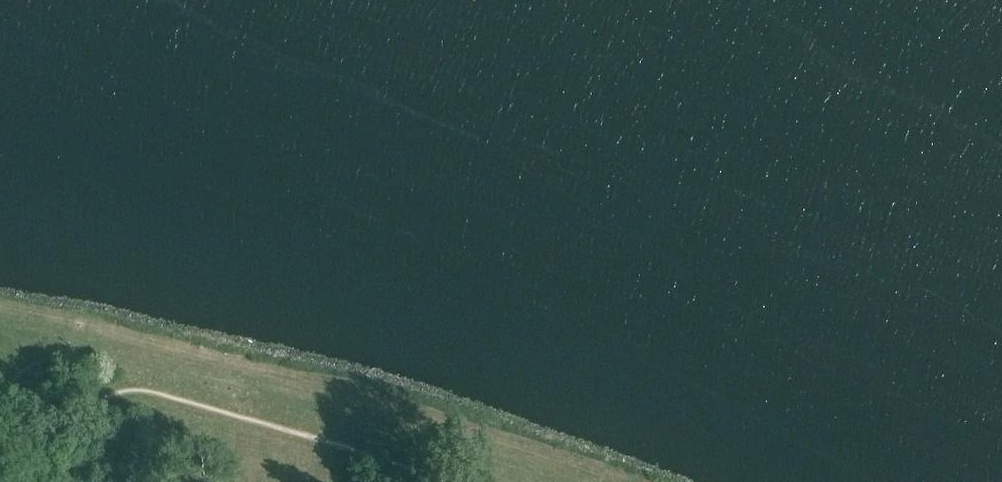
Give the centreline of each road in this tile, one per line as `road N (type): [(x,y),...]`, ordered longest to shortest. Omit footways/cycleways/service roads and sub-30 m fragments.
road 1 (motorway): [(851,0),(953,481)]
road 2 (motorway): [(1001,442),(909,0)]

